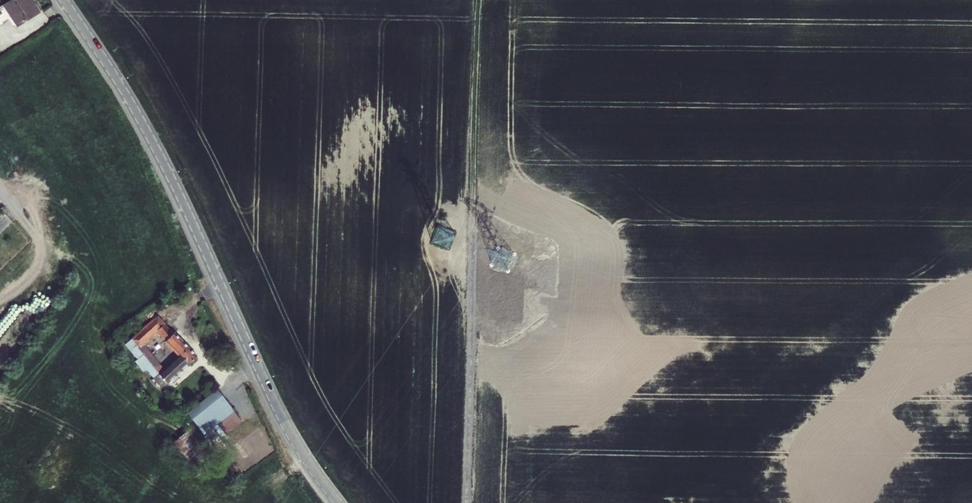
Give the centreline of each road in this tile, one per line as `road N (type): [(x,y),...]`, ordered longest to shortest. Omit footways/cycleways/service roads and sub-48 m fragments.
road 1 (tertiary): [(62,0),(149,137),(286,426),(338,502)]

